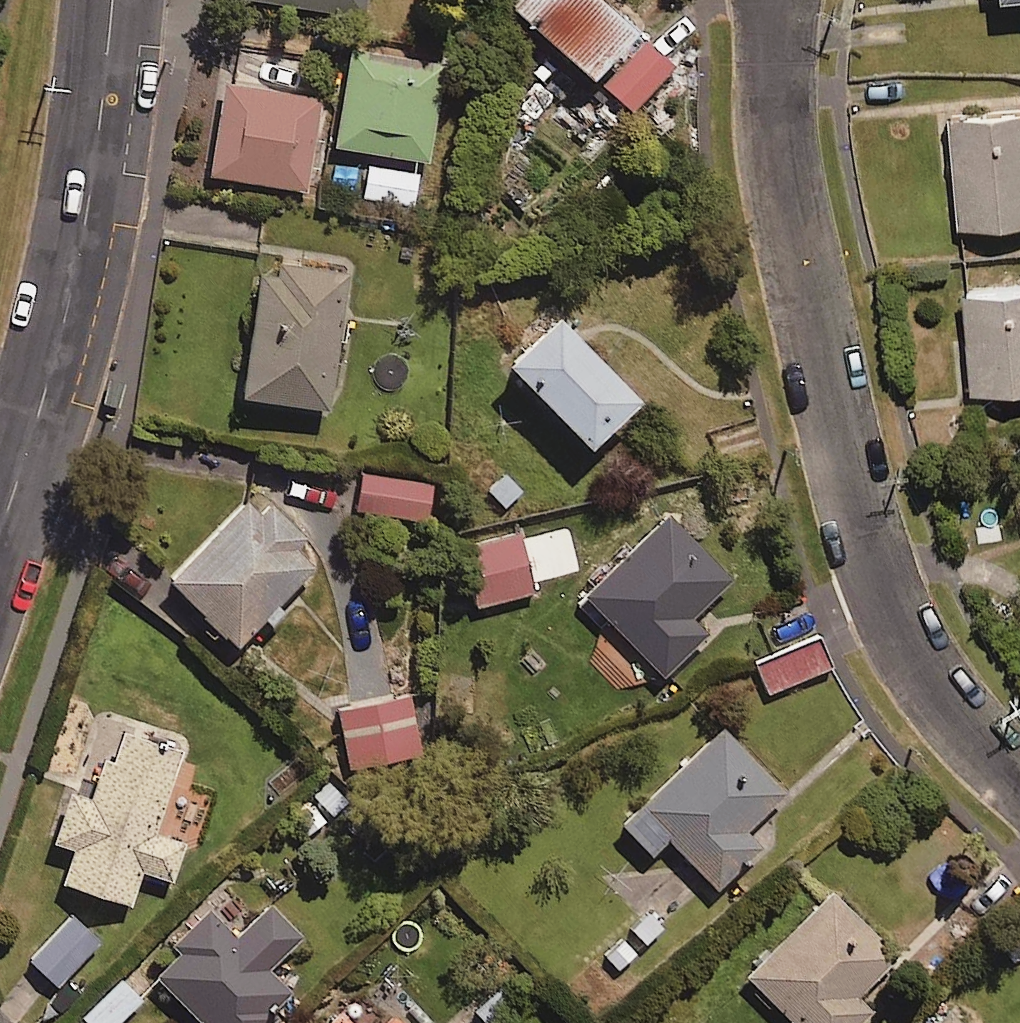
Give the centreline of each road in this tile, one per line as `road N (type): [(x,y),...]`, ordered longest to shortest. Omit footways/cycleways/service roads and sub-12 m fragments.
road 1 (residential): [(1019,780),(916,659),(884,596),(790,229),(777,149),(773,0)]
road 2 (tertiary): [(114,0),(68,322),(0,536)]

